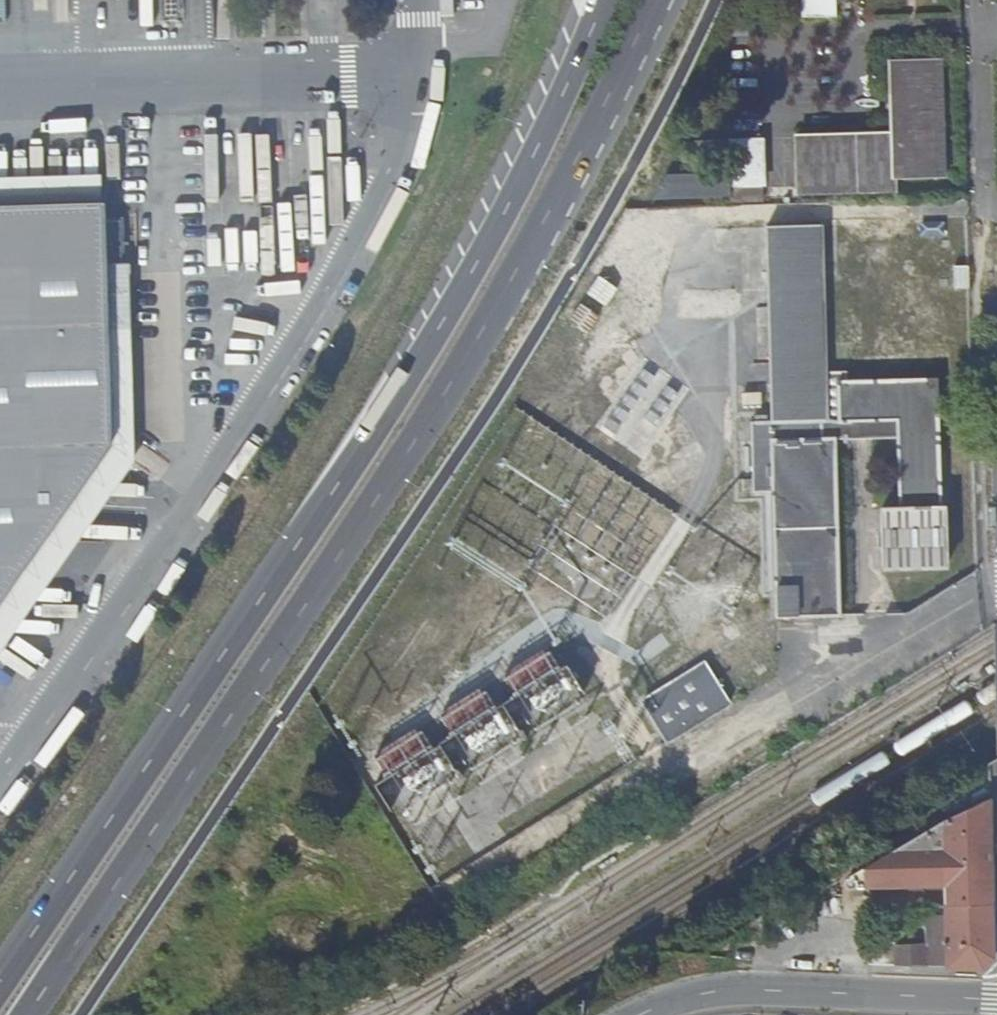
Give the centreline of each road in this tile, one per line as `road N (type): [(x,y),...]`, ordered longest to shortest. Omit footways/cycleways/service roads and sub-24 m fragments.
road 1 (trunk): [(26,1014),(449,386),(574,165),(654,0)]
road 2 (trunk): [(604,0),(473,270),(378,427),(0,977)]
road 3 (secondary): [(996,999),(769,988),(676,998),(639,1014)]

